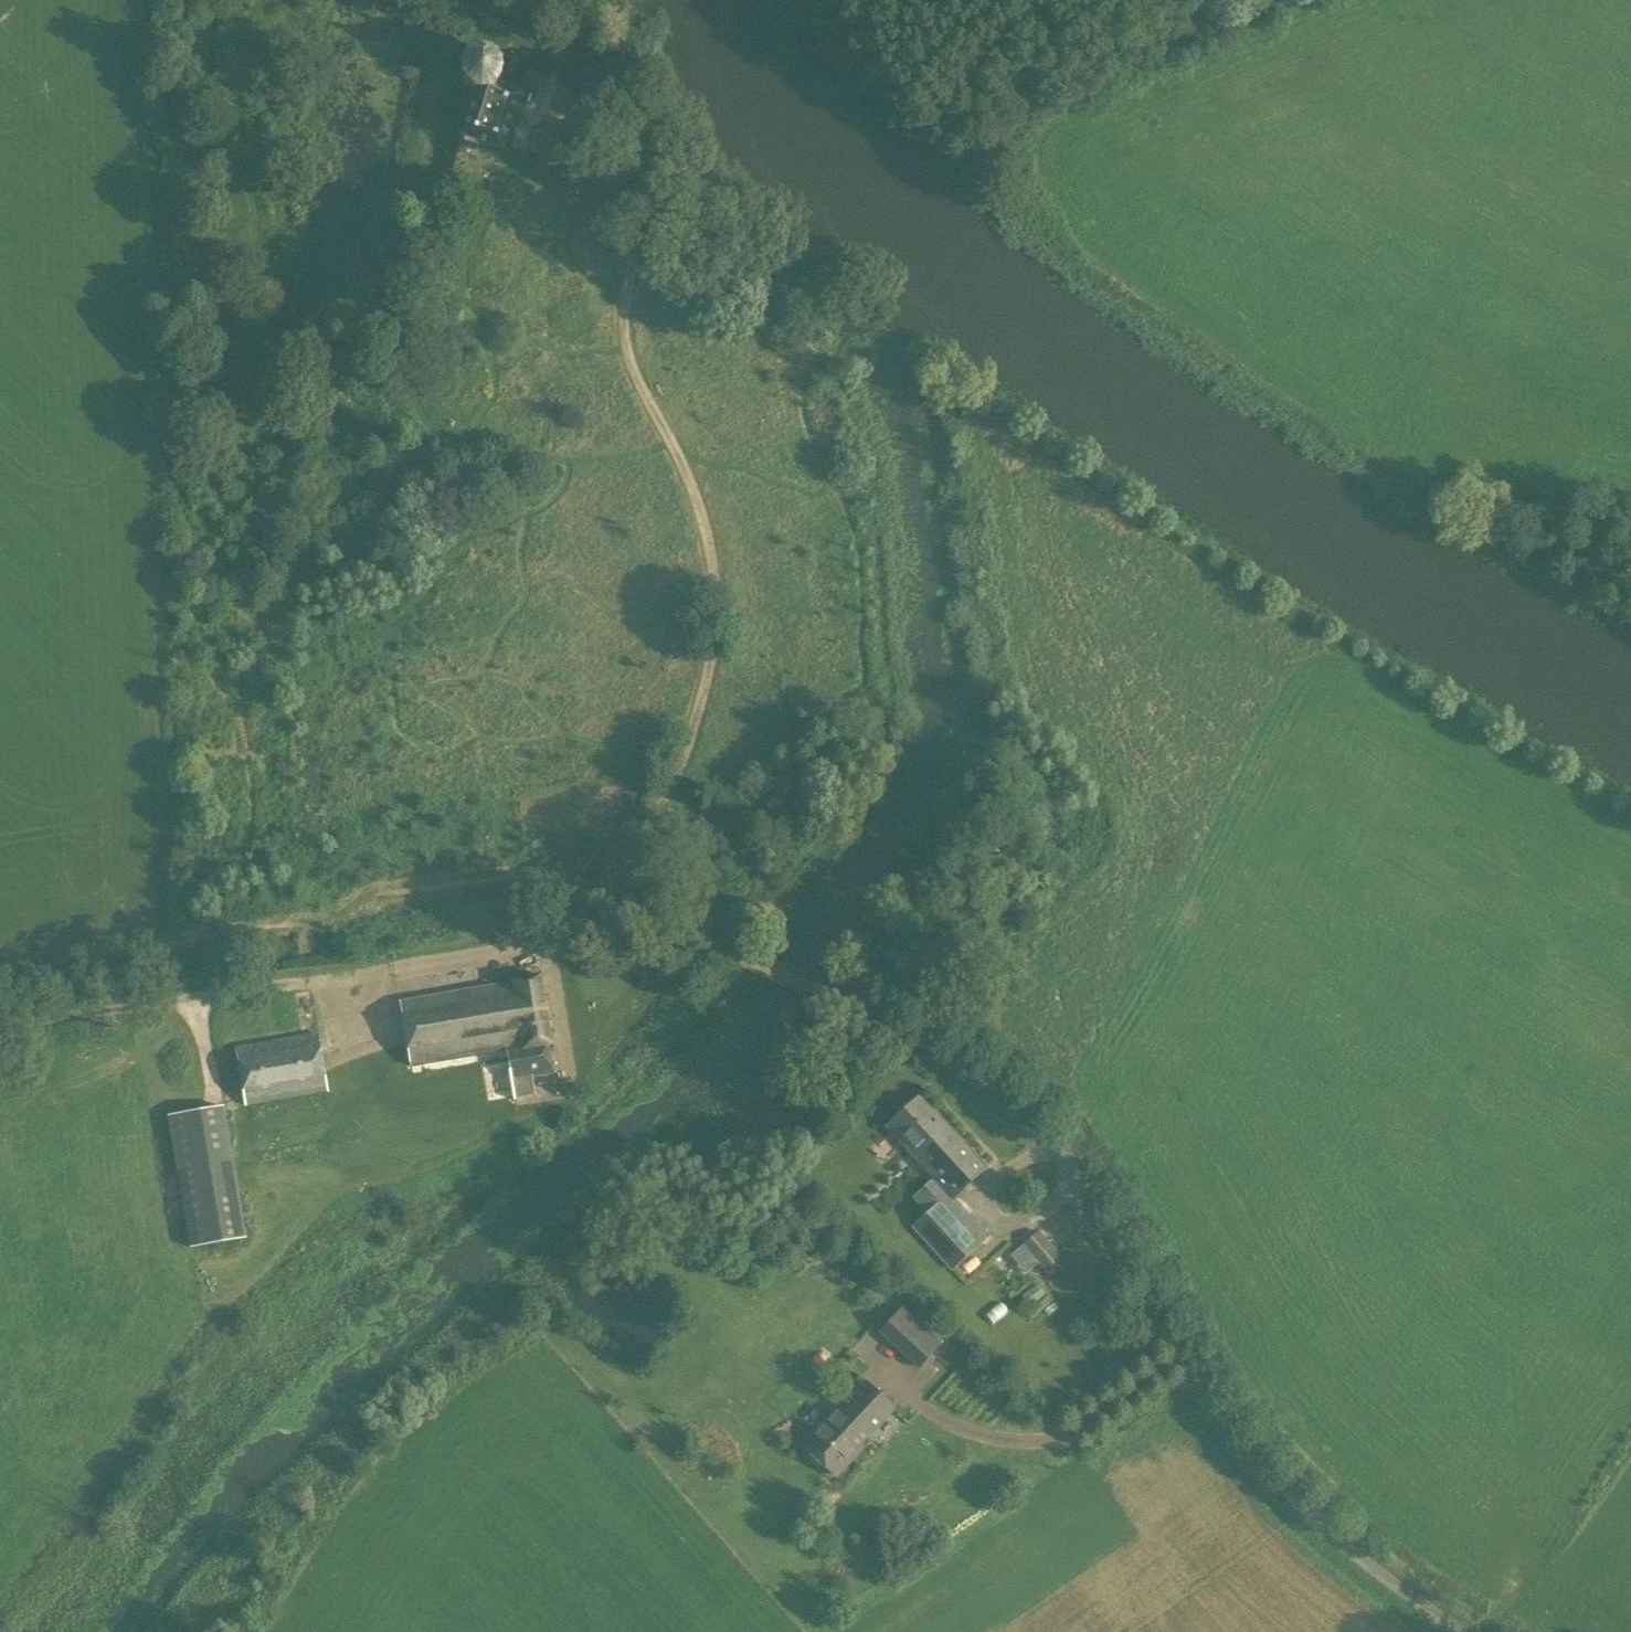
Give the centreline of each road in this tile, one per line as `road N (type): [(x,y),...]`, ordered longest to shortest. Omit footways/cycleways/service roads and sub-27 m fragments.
road 1 (unclassified): [(1462,1631),(1257,1469),(1208,1401),(1077,1176),(985,1079),(933,1041),(744,959)]
road 2 (unclassified): [(185,995),(631,932),(680,937),(744,959)]
road 3 (track): [(0,1025),(185,995)]

